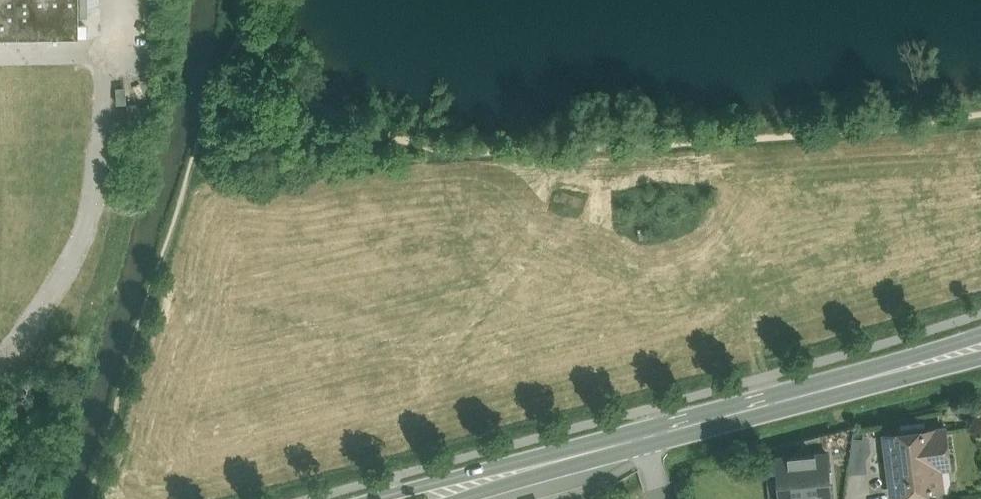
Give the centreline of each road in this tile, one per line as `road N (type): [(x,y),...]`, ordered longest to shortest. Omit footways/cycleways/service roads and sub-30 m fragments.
road 1 (tertiary): [(410,498),(980,343)]

